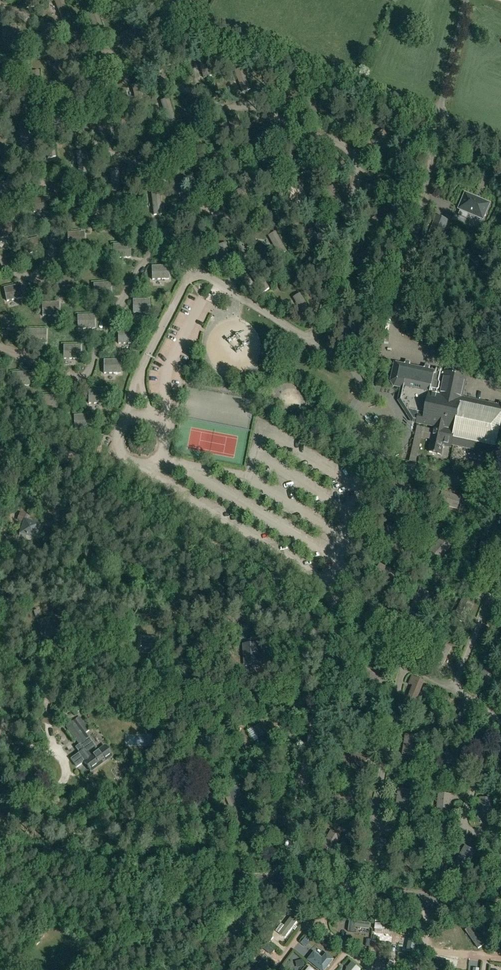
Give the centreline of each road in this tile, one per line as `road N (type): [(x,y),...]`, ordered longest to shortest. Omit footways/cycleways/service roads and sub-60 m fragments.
road 1 (track): [(336,621),(0,416)]
road 2 (unclassified): [(500,142),(159,0)]
road 3 (tertiary): [(283,883),(0,850)]
road 4 (unclassified): [(336,621),(283,883)]
road 5 (tertiary): [(500,907),(283,883)]
road 6 (track): [(0,831),(35,690),(27,668),(0,656)]
road 7 (track): [(191,969),(283,883)]

